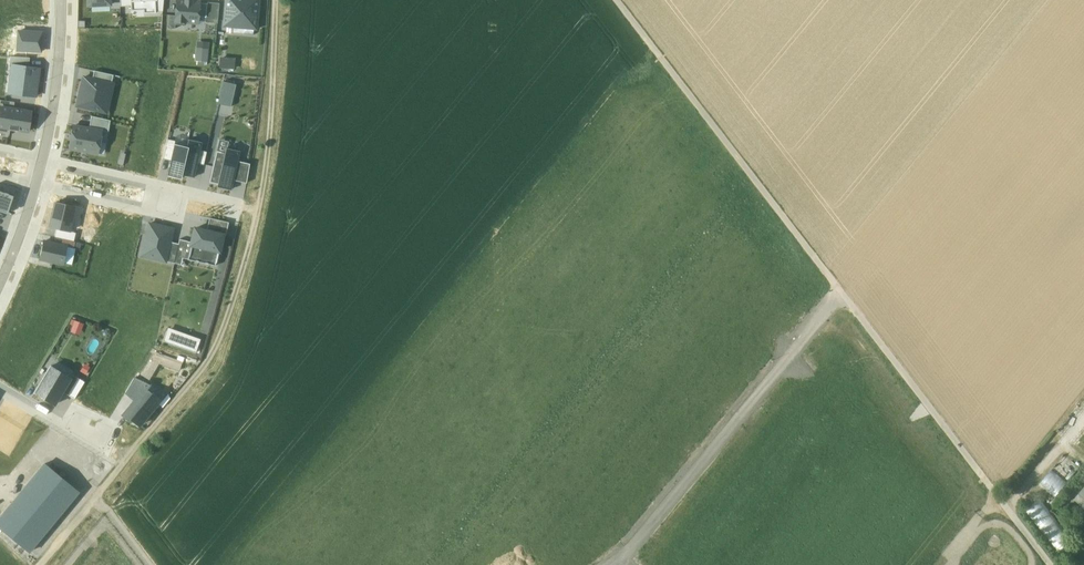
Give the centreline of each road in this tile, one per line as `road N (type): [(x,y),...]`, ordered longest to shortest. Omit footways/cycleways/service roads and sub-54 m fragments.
road 1 (track): [(617,0),(1009,510)]
road 2 (residential): [(840,291),(631,548)]
road 3 (residential): [(36,185),(167,213),(181,206),(177,192),(43,160)]
road 4 (residential): [(60,0),(43,160)]

